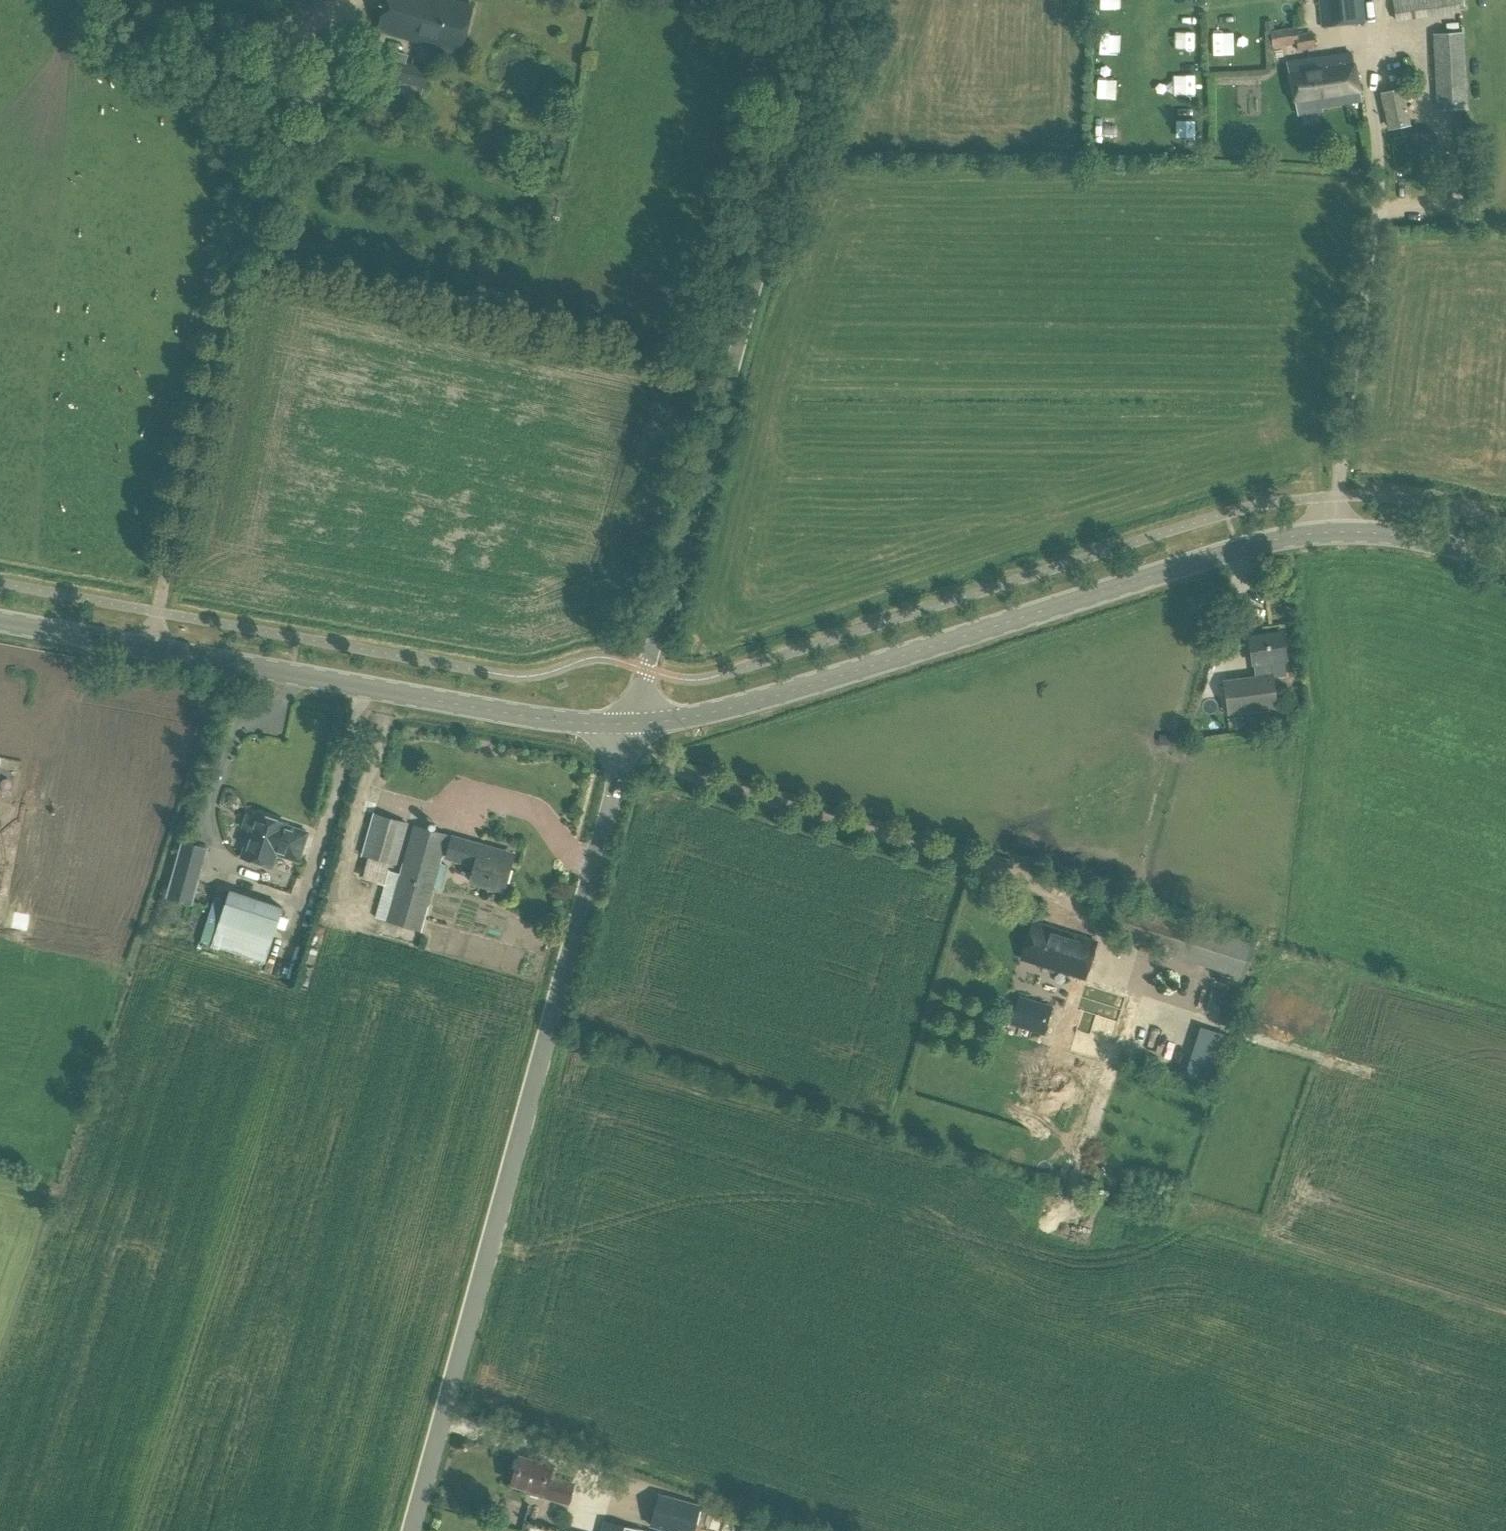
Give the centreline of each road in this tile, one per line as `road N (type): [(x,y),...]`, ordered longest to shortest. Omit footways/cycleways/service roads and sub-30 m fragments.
road 1 (secondary): [(1505,562),(1388,534),(1293,536),(768,697),(634,725)]
road 2 (unclassified): [(415,1530),(634,725)]
road 3 (unclassified): [(634,725),(839,0)]
road 4 (secondary): [(634,725),(556,722),(0,621)]

